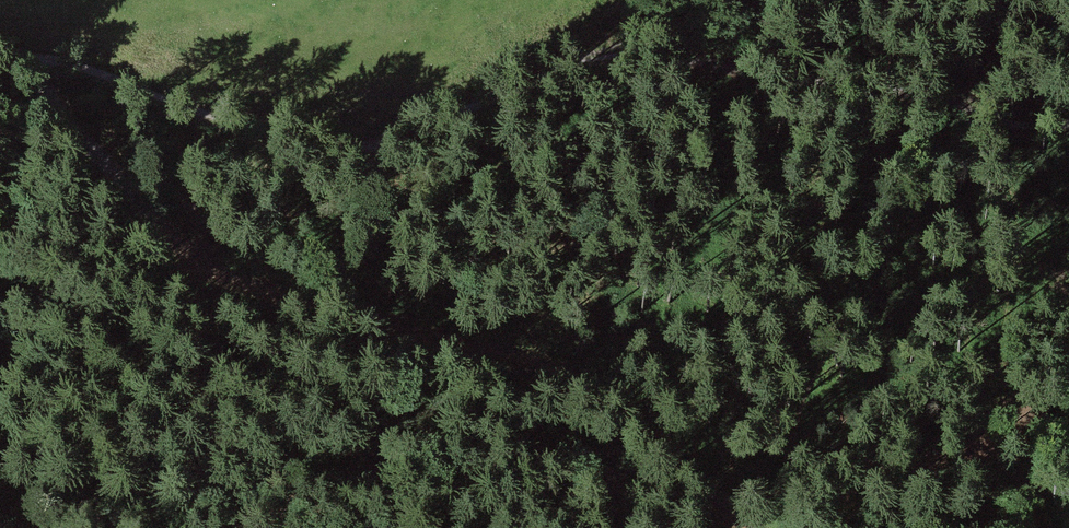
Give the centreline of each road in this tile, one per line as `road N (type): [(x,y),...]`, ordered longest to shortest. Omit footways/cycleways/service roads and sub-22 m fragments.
road 1 (track): [(0,77),(106,150),(212,245),(531,368),(729,527)]
road 2 (track): [(0,61),(136,72),(341,120),(451,87),(664,0)]
road 3 (track): [(795,527),(811,370),(940,149),(997,0)]
road 4 (track): [(1068,106),(960,109),(694,58),(626,10)]

